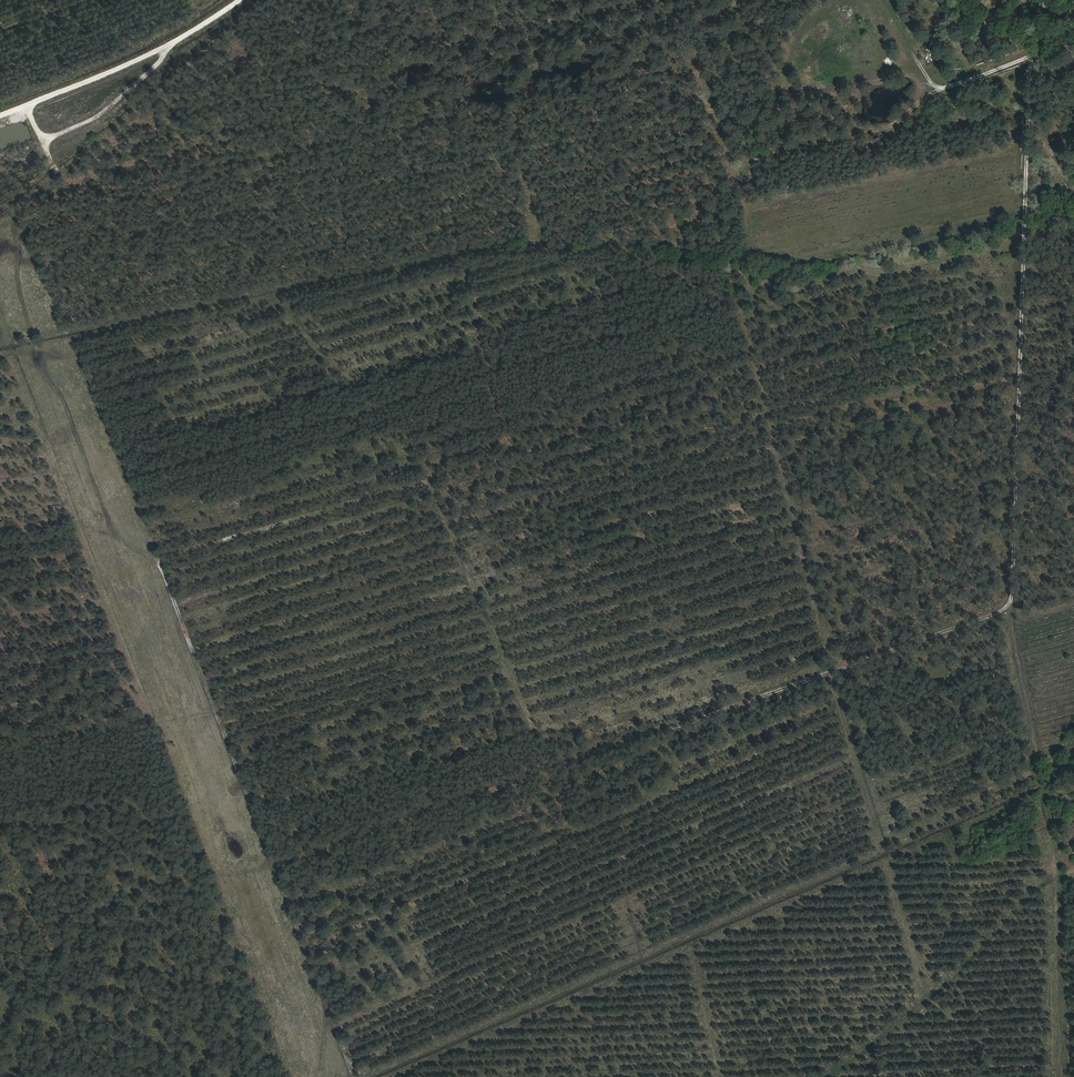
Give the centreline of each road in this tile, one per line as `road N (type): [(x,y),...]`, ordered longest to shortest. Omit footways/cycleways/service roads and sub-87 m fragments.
road 1 (track): [(29,104),(61,176),(15,214),(27,311),(167,665),(310,1076)]
road 2 (track): [(16,240),(293,0)]
road 3 (track): [(0,115),(158,53),(238,0)]
road 4 (track): [(1062,1076),(1059,878),(1073,875)]
road 5 (track): [(51,145),(113,107),(175,43)]

